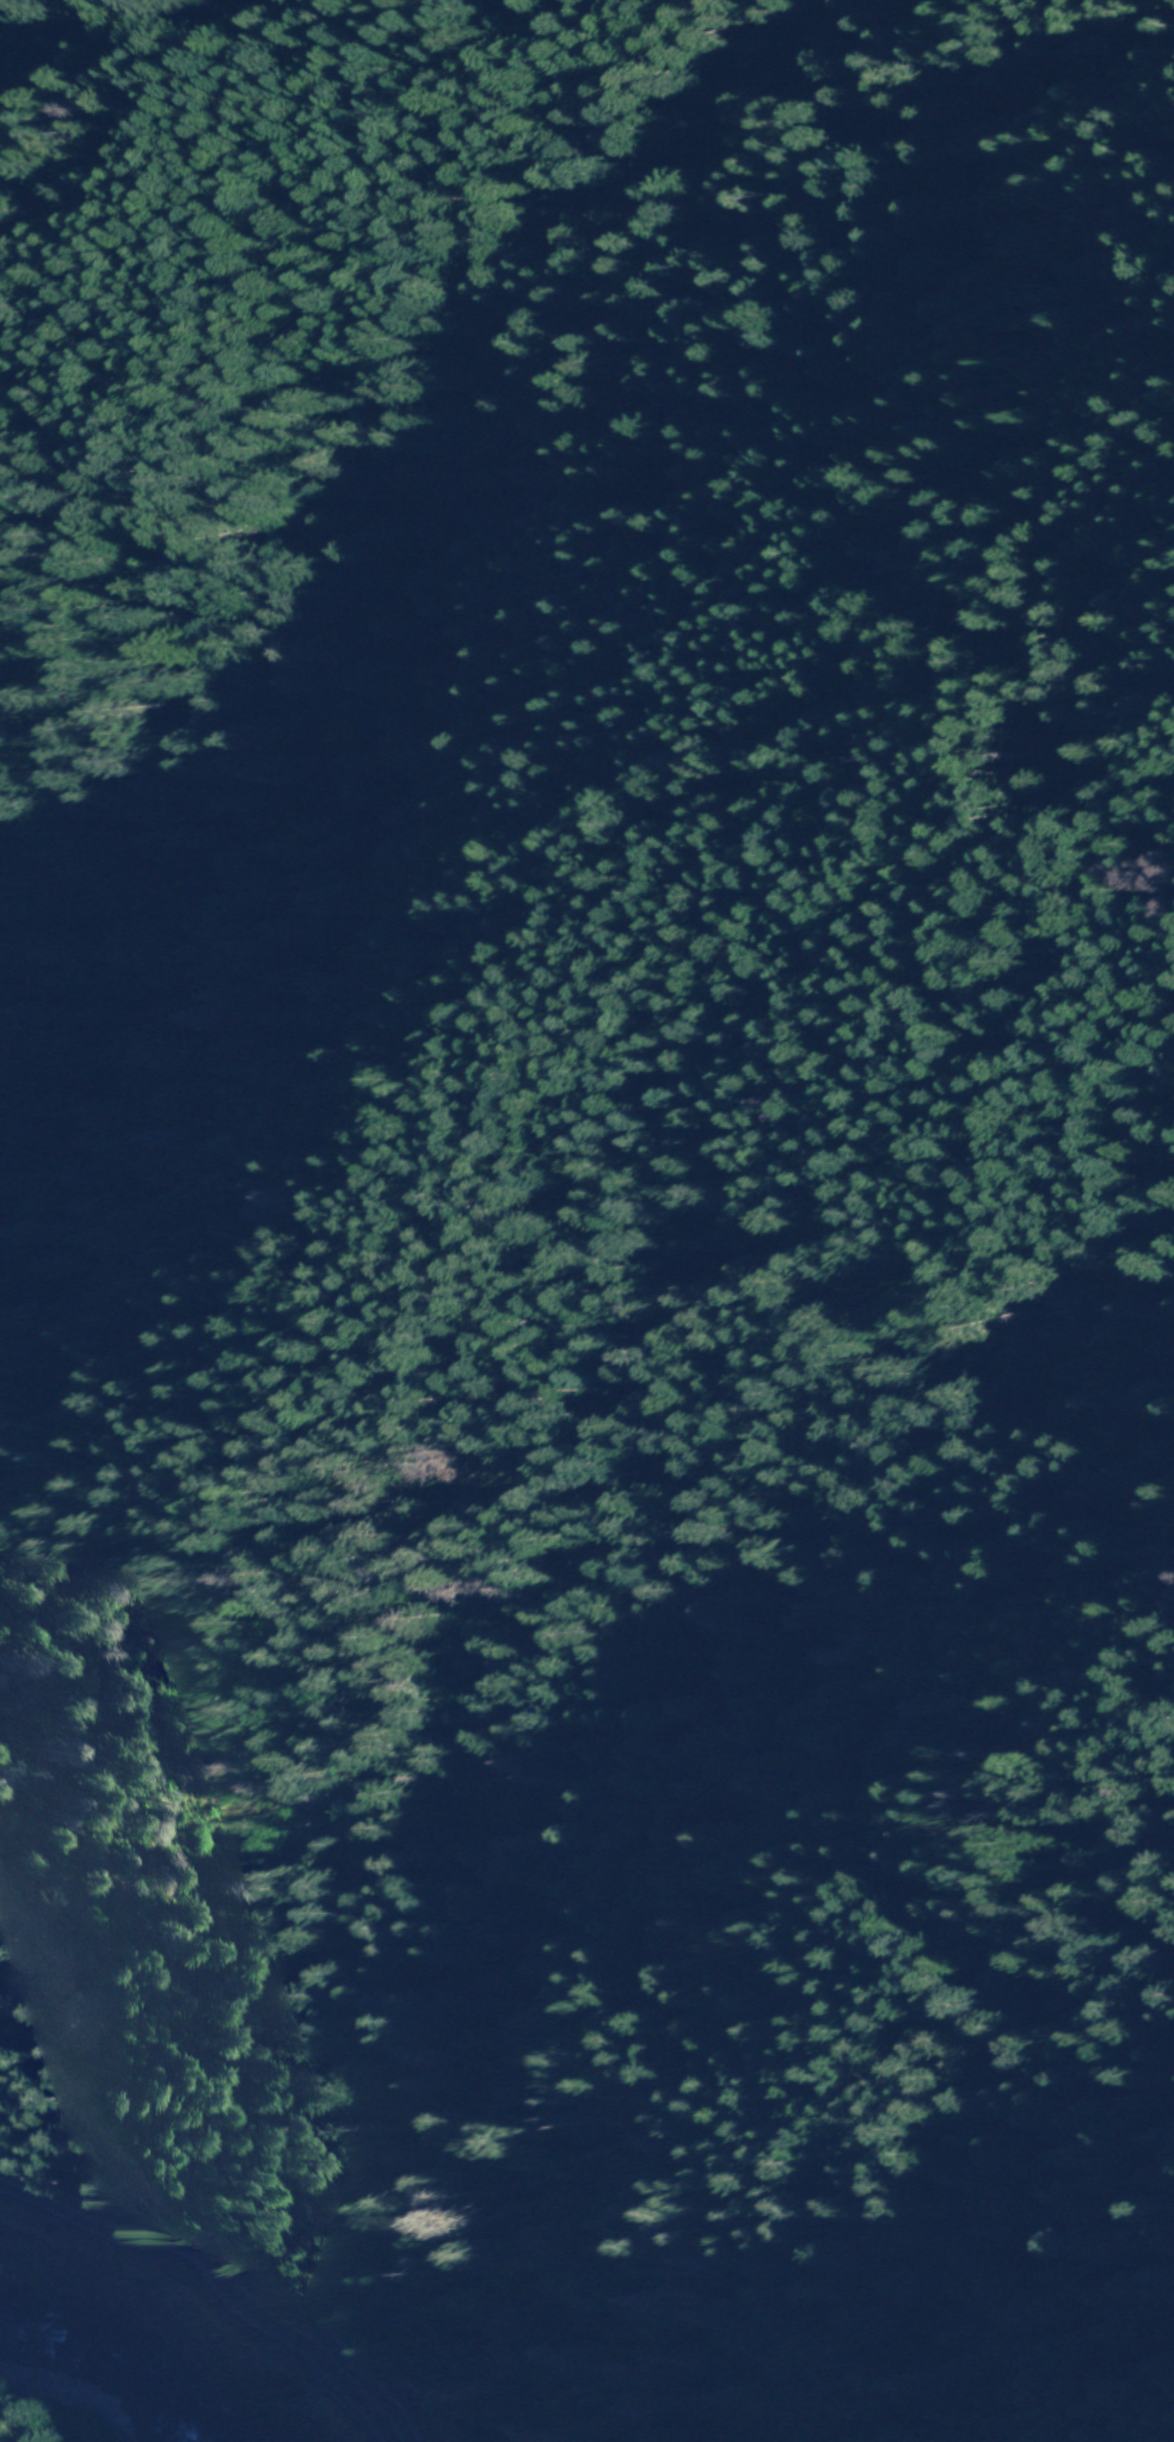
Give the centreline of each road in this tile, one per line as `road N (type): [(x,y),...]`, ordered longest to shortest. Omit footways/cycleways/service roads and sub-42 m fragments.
road 1 (secondary): [(334,2441),(273,2349),(134,2231),(0,2164)]

